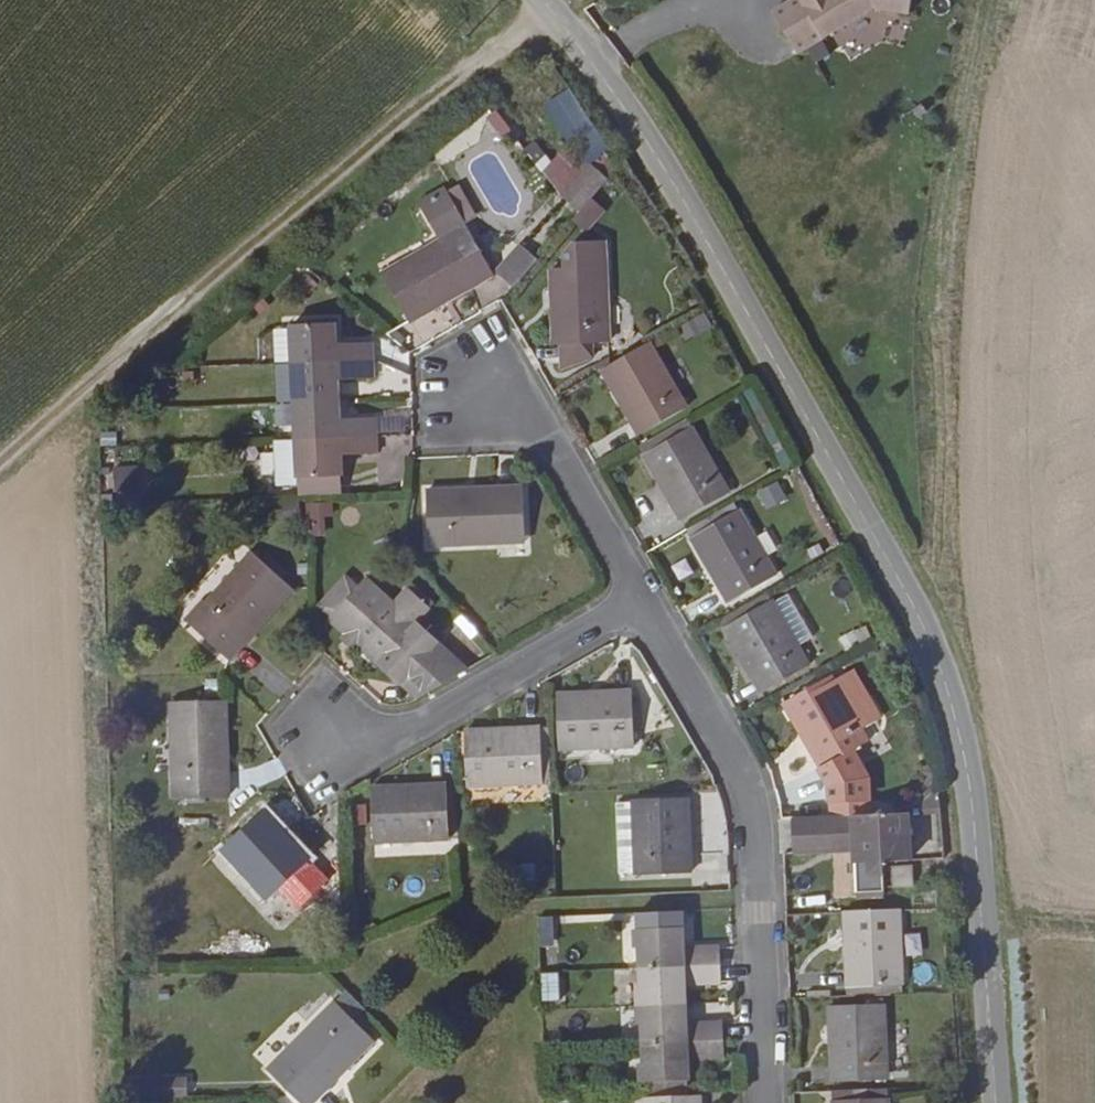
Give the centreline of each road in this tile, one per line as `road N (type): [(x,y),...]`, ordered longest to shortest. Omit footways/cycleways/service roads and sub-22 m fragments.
road 1 (residential): [(996,1102),(980,817),(971,732),(954,677),(781,358),(557,10)]
road 2 (track): [(557,10),(507,41),(0,461)]
road 3 (residential): [(769,1102),(755,809),(647,601)]
road 4 (residential): [(340,738),(407,733),(647,601)]
road 5 (residential): [(647,601),(553,438),(487,395)]

